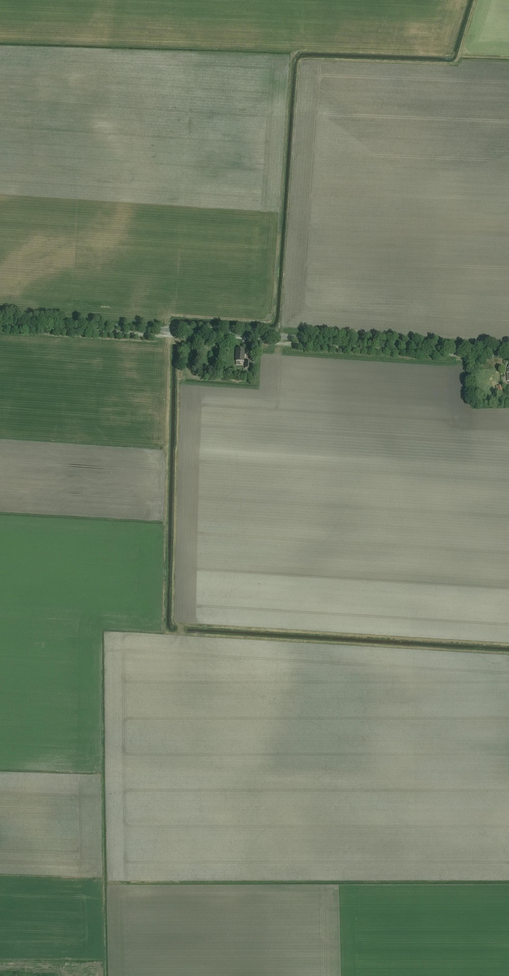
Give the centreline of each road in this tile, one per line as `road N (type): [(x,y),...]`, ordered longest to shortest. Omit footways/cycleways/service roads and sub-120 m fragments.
road 1 (tertiary): [(508,352),(0,319)]

